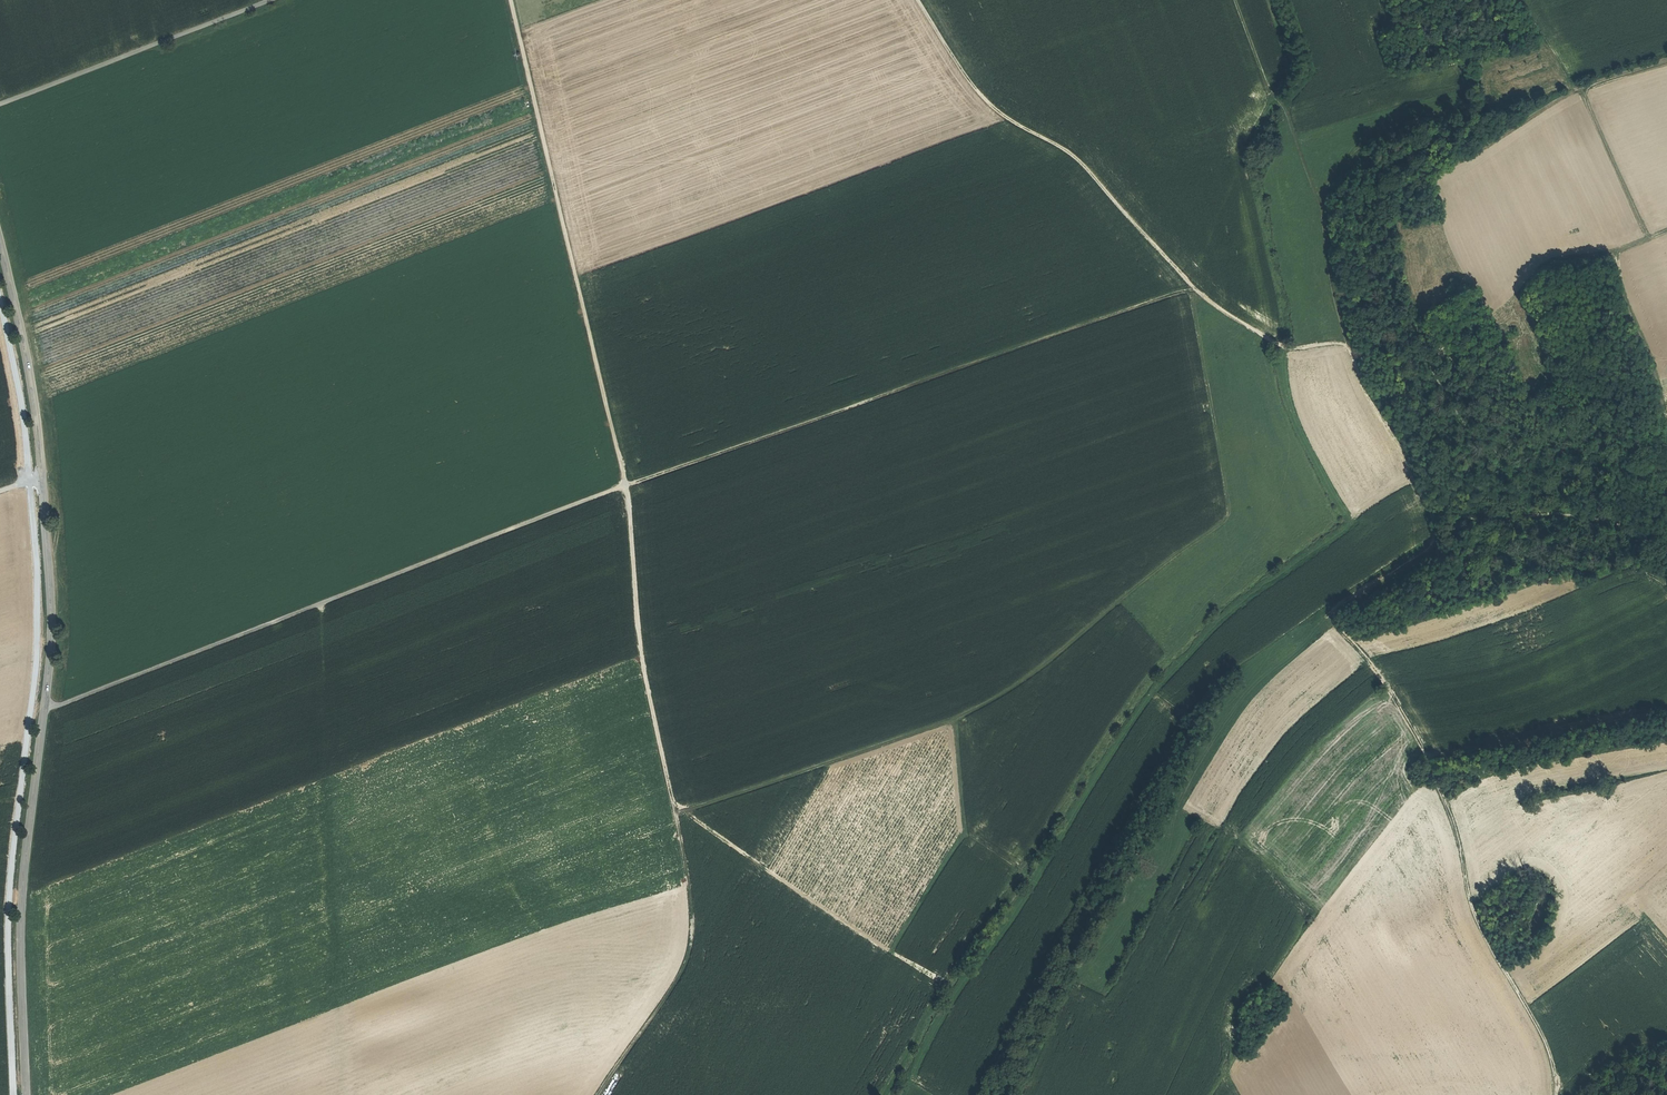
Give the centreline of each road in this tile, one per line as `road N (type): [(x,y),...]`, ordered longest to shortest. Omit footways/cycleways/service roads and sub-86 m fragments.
road 1 (track): [(44,705),(621,484),(1195,290),(1097,179),(1069,153),(1014,123),(960,69),(918,0)]
road 2 (track): [(512,0),(624,475),(641,647),(695,924),(684,968),(597,1094)]
road 3 (track): [(1190,291),(1228,499),(1224,520),(988,702),(676,814)]
road 4 (tertiary): [(0,249),(30,376),(51,615),(21,910),(26,1094)]
road 5 (track): [(1195,290),(1289,348),(1347,342),(1398,435),(1434,512),(1435,538),(1332,615),(1387,685)]
road 6 (track): [(955,718),(965,830),(890,952),(945,982),(883,1094)]
road 7 (track): [(1554,1094),(1545,1040),(1483,933),(1441,794),(1387,685)]
road 8 (track): [(271,0),(0,105)]
road 9 (track): [(1283,345),(1247,157),(1270,95)]
road 10 (track): [(685,810),(890,952)]
road 11 (track): [(1283,107),(1320,206),(1347,342)]
road 12 (track): [(1582,90),(1649,239)]
road 13 (track): [(1666,398),(1617,264)]

